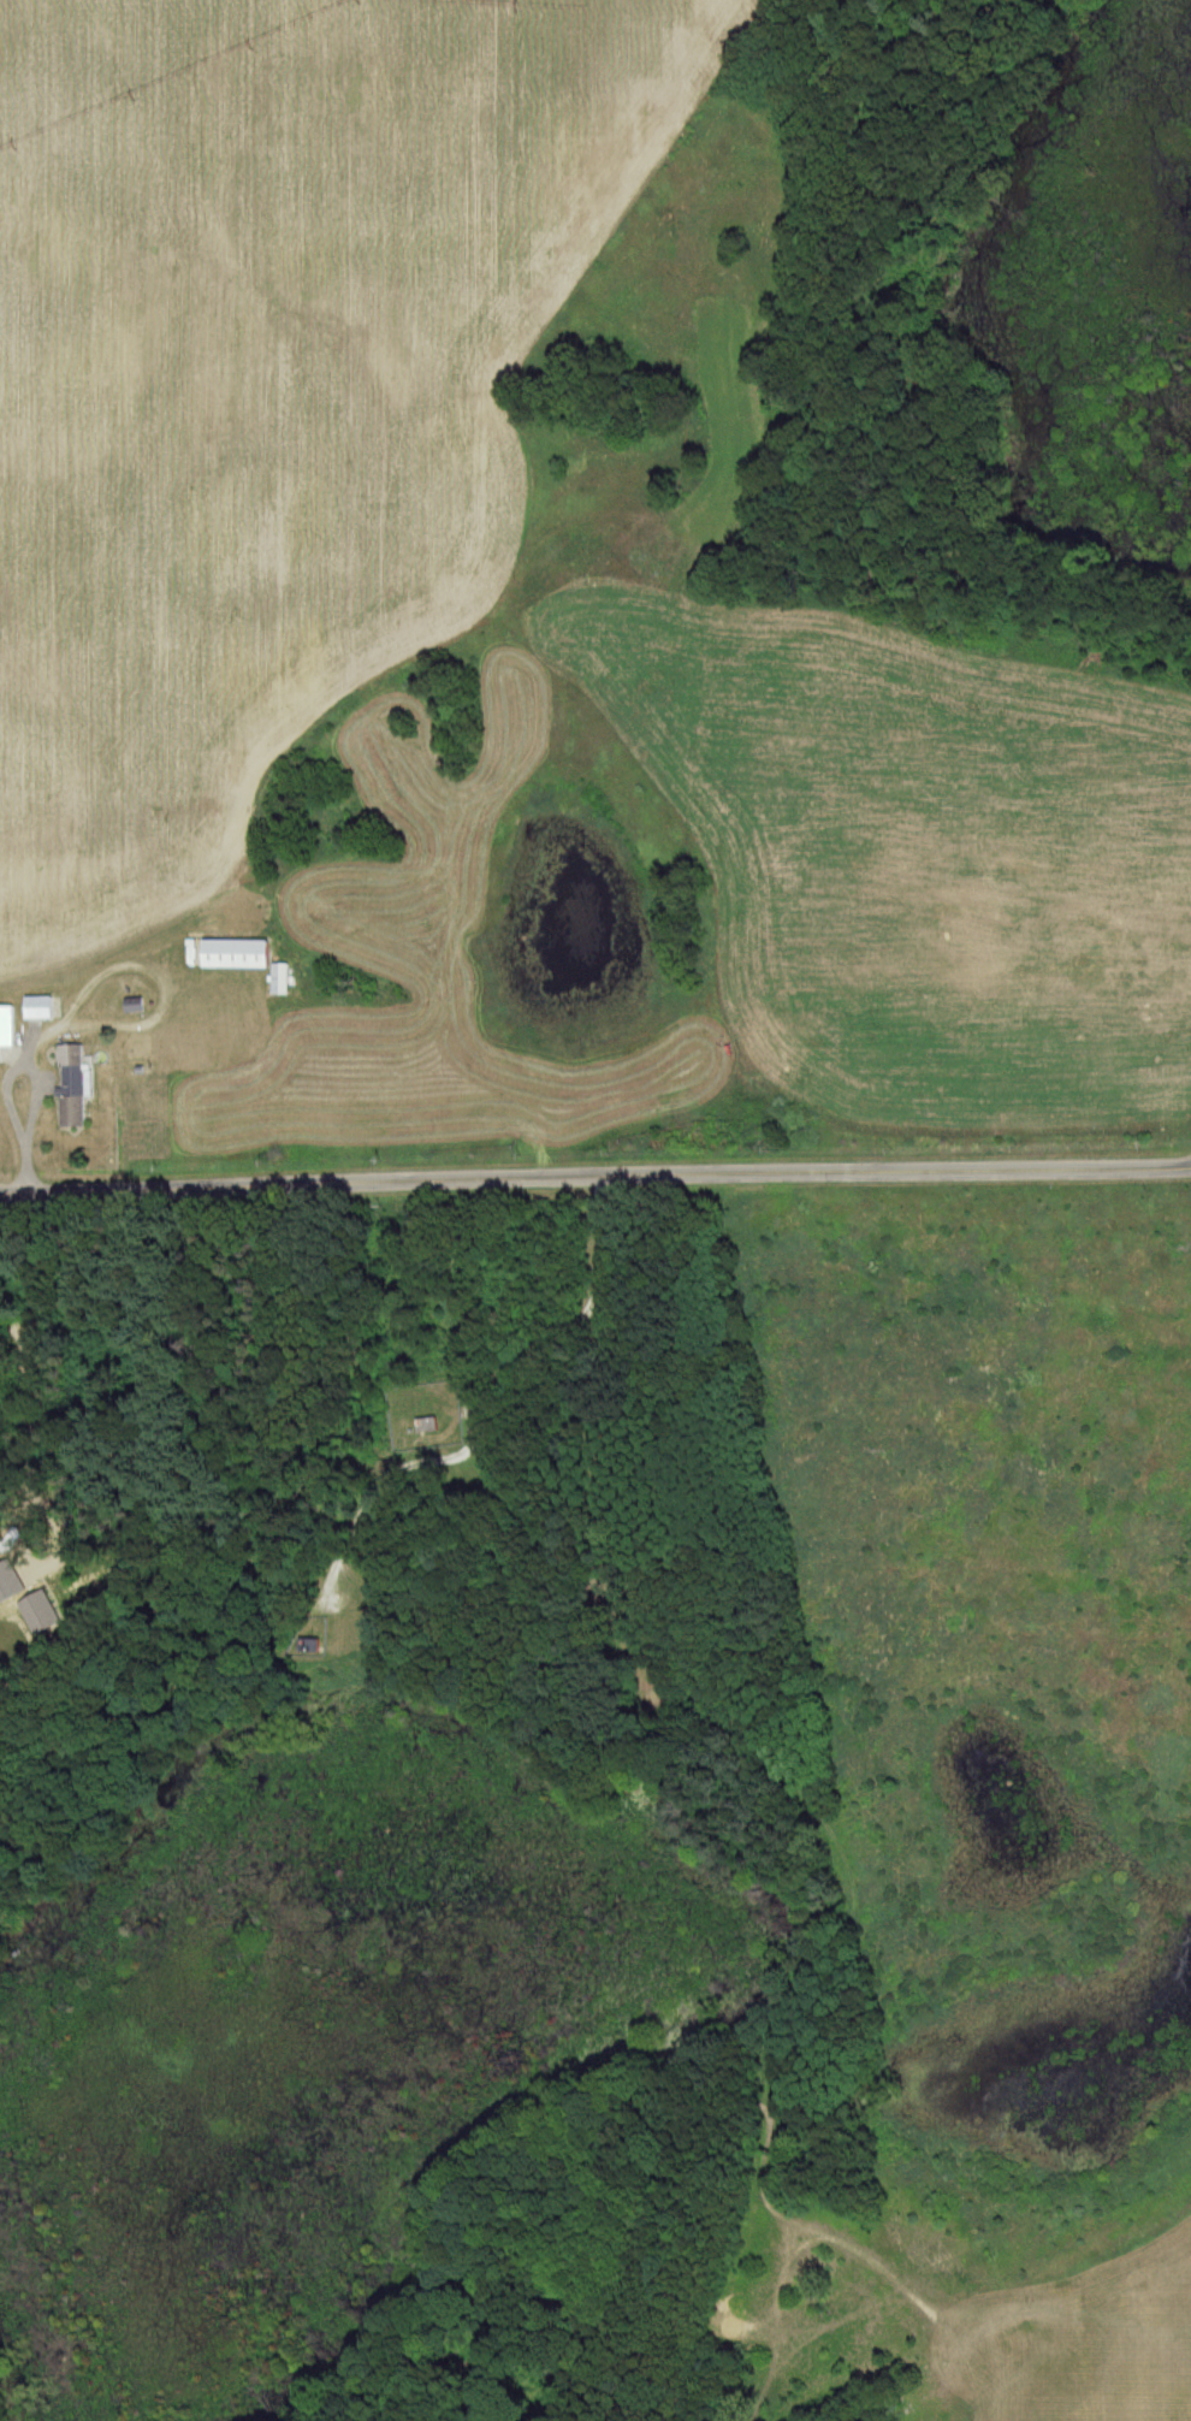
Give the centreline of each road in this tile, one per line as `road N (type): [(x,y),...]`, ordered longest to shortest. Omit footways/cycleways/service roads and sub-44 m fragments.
road 1 (residential): [(0,1197),(1190,1168)]

